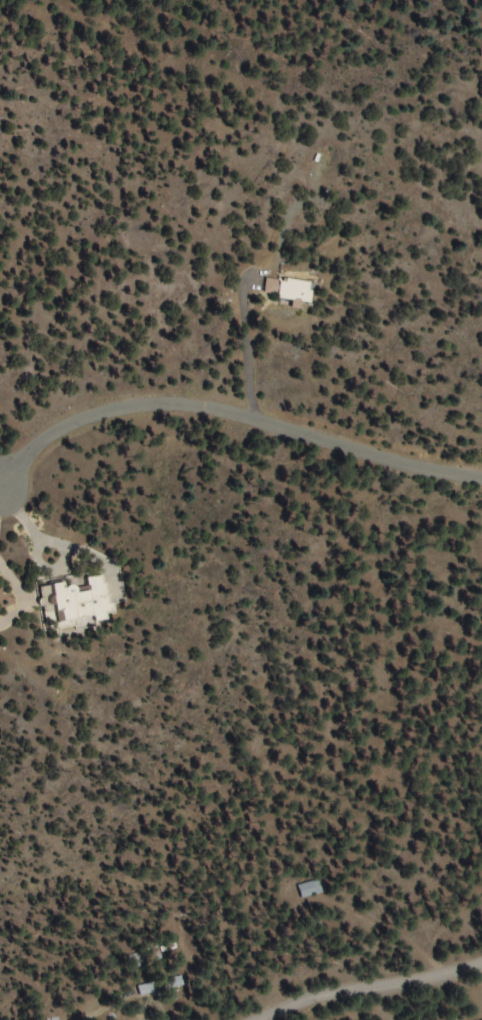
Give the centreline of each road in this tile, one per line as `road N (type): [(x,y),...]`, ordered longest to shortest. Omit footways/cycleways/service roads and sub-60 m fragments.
road 1 (residential): [(265,1019),(481,951)]

